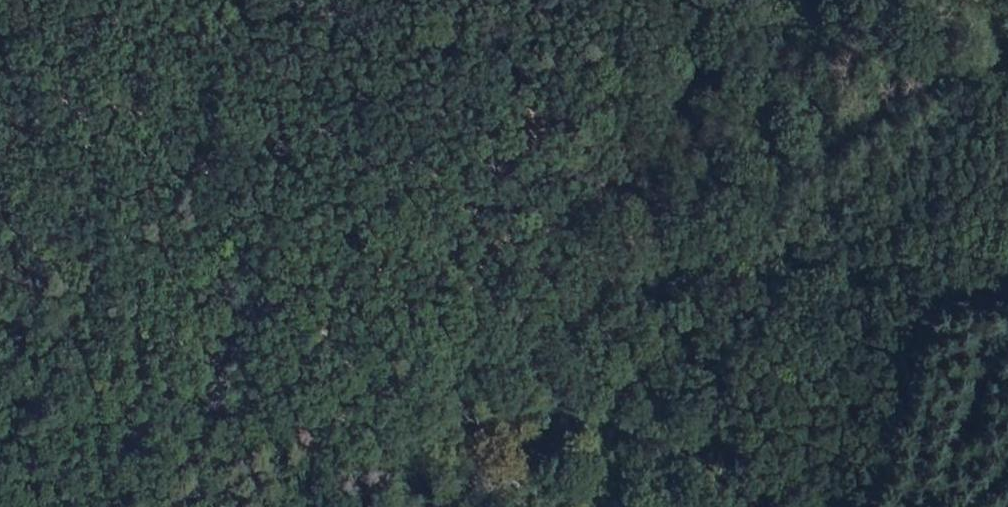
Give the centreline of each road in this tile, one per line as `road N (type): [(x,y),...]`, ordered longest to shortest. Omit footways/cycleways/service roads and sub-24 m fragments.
road 1 (track): [(623,274),(724,236),(1007,65)]
road 2 (track): [(623,274),(572,226),(242,81)]
road 3 (track): [(623,274),(560,297),(478,350),(417,416),(381,475),(330,506)]
road 4 (track): [(110,0),(242,81)]

